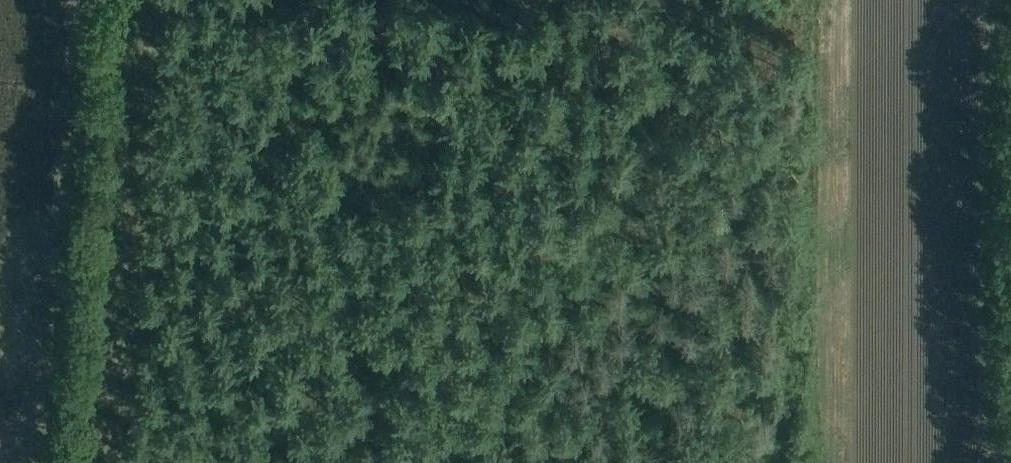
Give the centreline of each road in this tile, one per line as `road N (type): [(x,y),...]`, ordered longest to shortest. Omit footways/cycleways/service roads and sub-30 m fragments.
road 1 (track): [(57,462),(93,0)]

